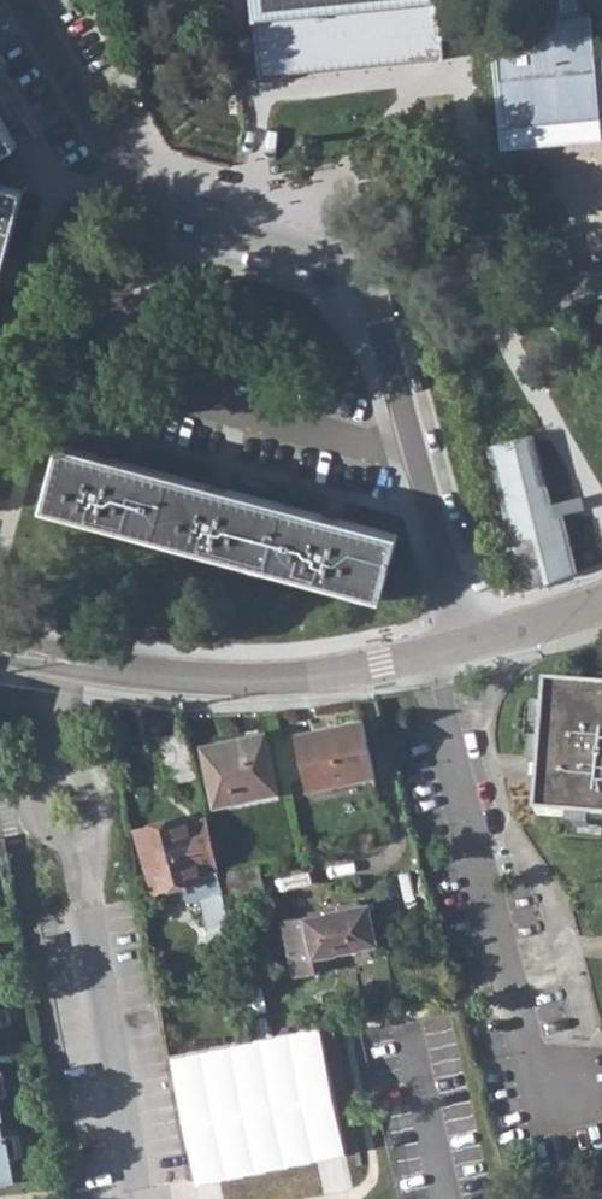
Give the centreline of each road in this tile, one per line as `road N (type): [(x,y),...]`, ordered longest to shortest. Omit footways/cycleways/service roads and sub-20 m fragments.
road 1 (residential): [(16,0),(97,140),(165,211),(315,252),(353,273),(394,334),(447,467),(458,503),(468,639)]
road 2 (residential): [(429,651),(528,1042),(566,1095)]
road 3 (residential): [(40,659),(129,677),(231,680),(335,672),(429,651)]
road 4 (residential): [(38,809),(47,829),(66,839),(87,835),(102,819),(104,797),(92,778),(60,773)]
road 5 (residential): [(468,639),(601,601)]

